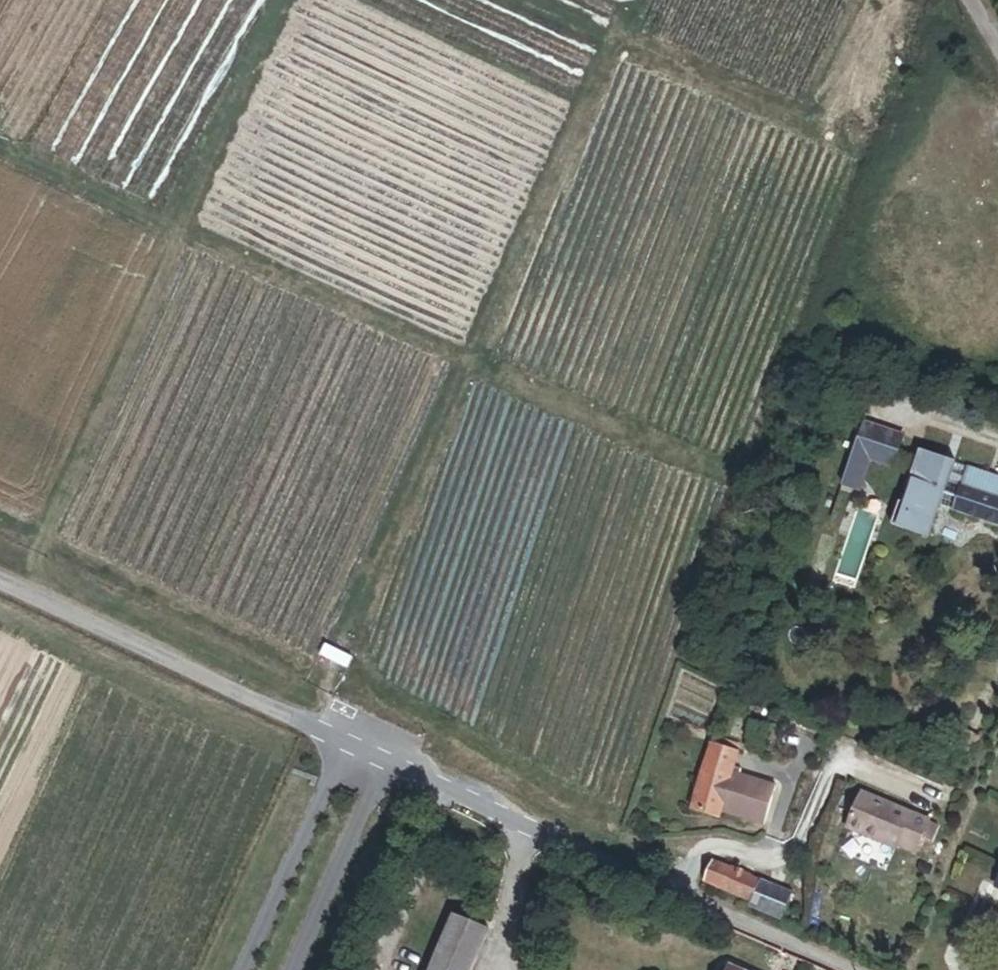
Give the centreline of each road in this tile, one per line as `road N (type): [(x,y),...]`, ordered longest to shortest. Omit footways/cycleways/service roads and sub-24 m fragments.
road 1 (unclassified): [(0,584),(843,969)]

